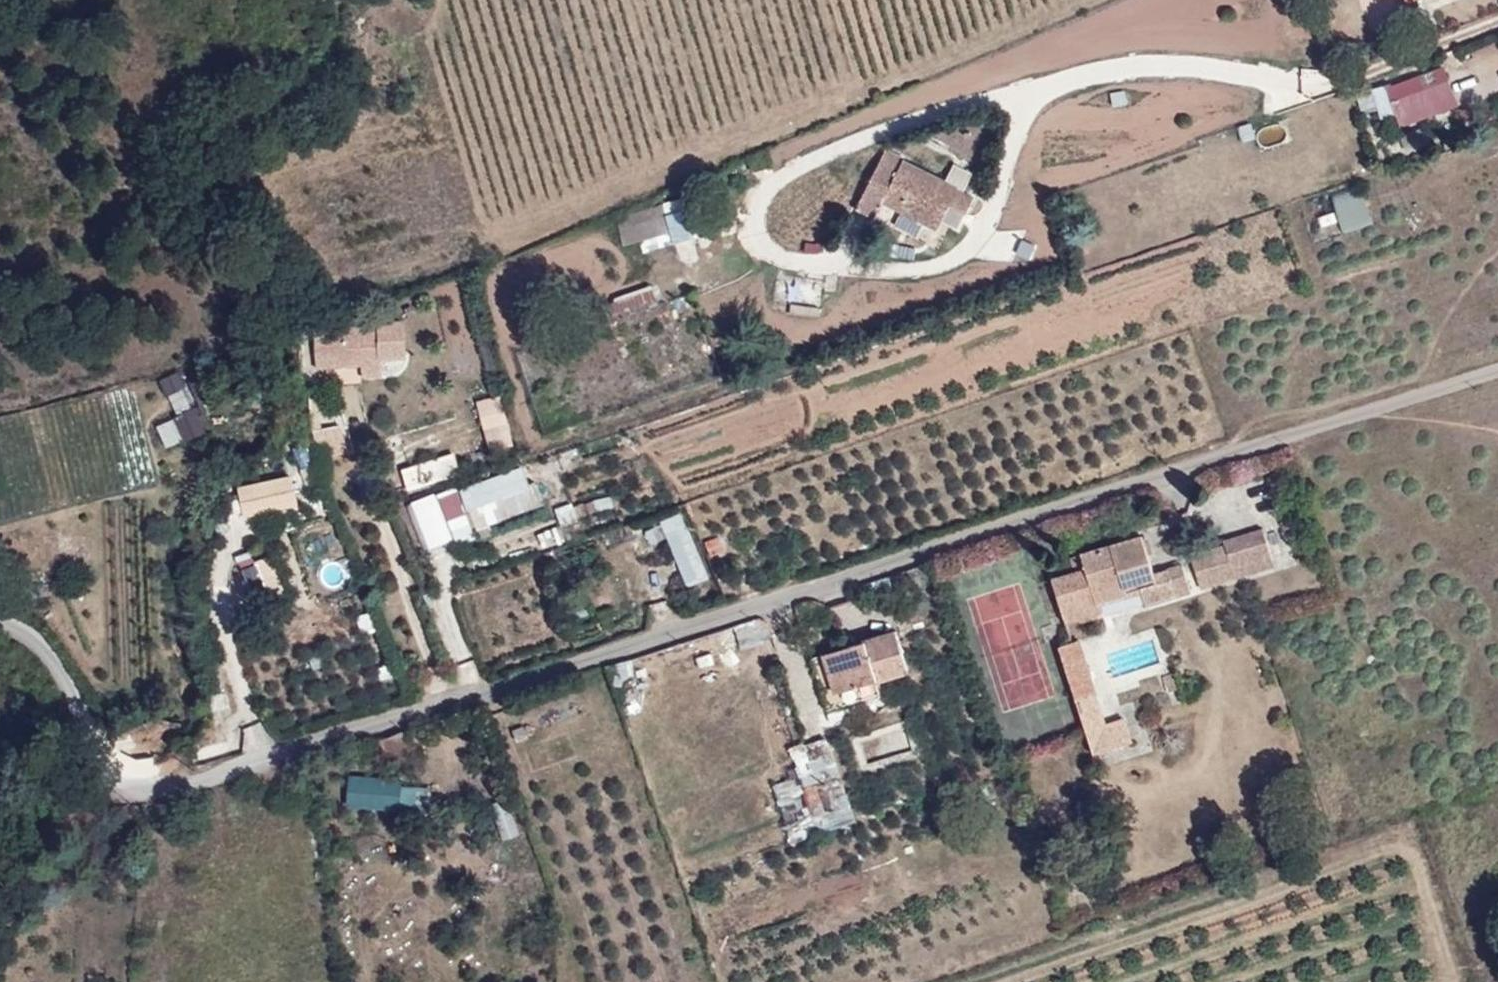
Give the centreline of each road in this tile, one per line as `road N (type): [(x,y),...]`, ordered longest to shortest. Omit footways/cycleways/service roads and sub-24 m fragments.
road 1 (residential): [(1497,372),(307,754),(164,792),(117,776),(39,641),(0,630)]
road 2 (track): [(445,710),(378,509),(351,393)]
road 3 (track): [(1497,19),(1315,84)]
road 4 (track): [(485,697),(454,628),(444,567)]

